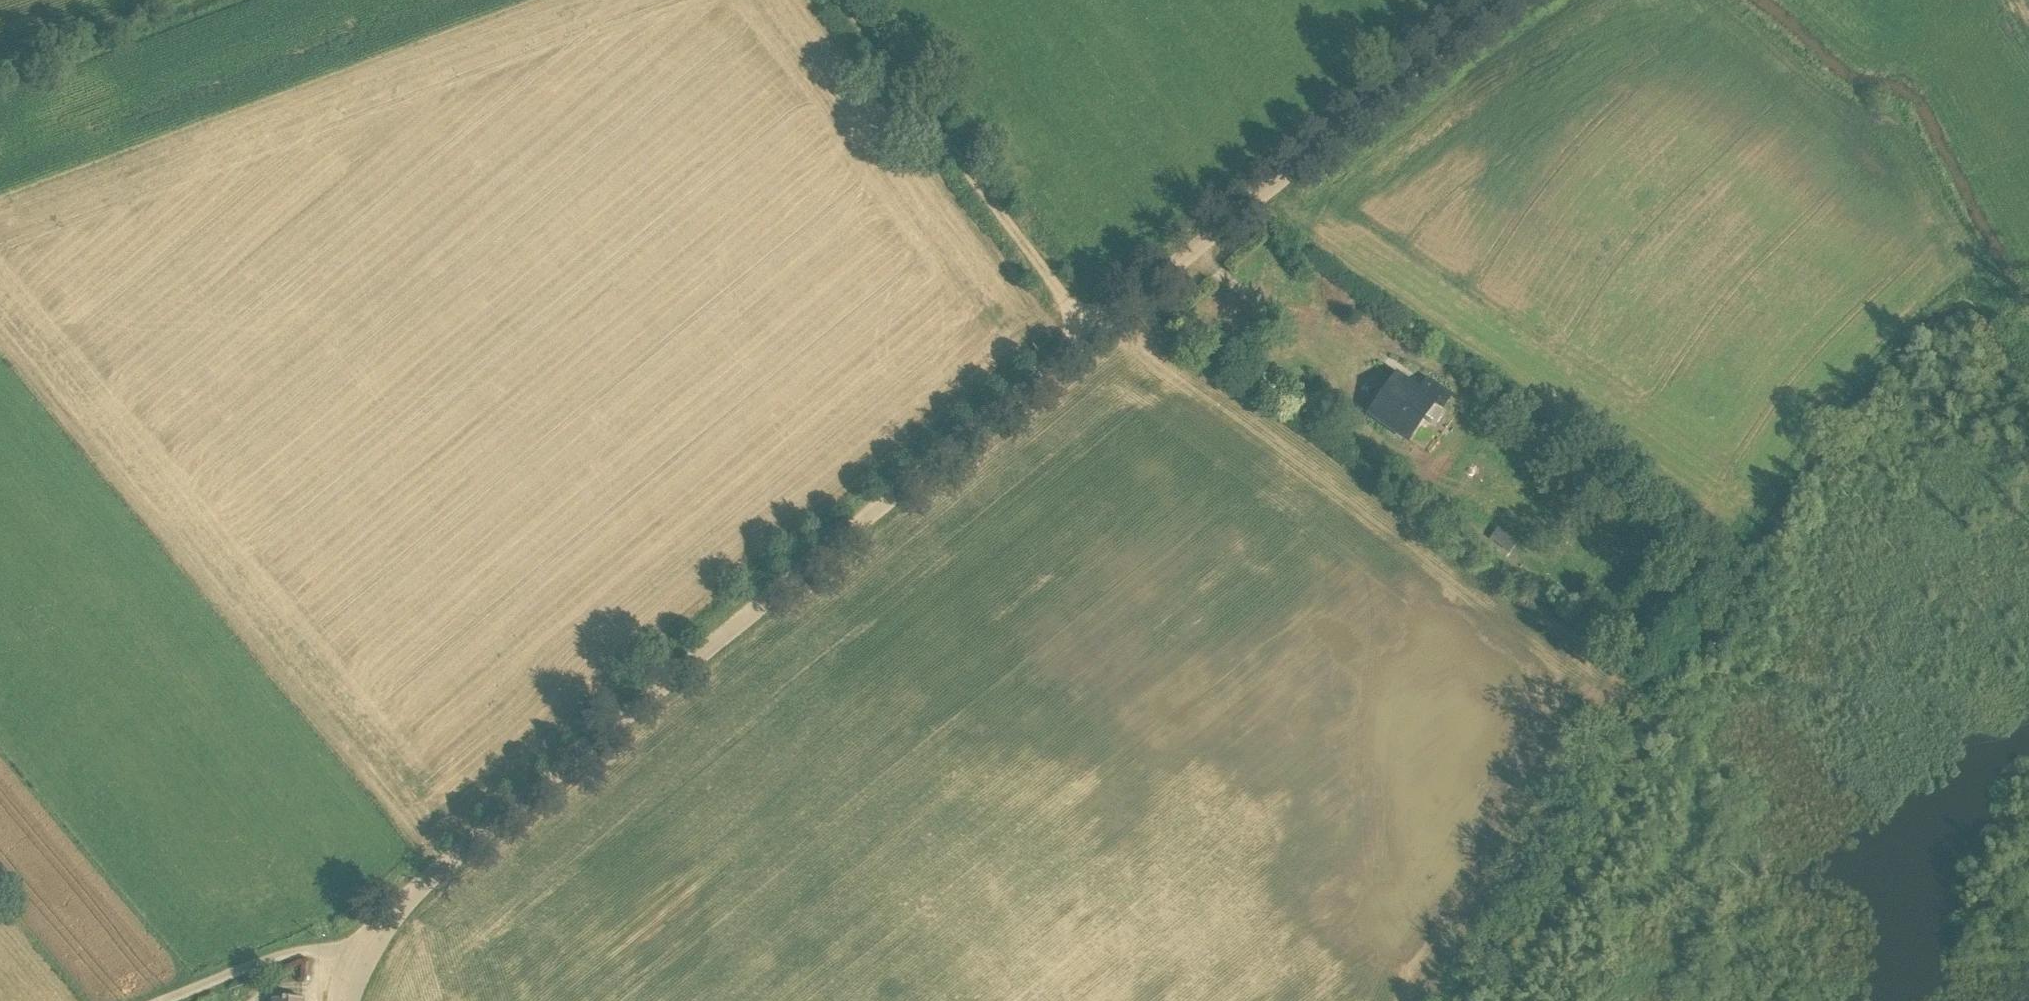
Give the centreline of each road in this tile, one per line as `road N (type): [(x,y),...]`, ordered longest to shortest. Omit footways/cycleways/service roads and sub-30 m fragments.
road 1 (unclassified): [(344,1000),(381,927),(498,824),(1087,332),(1500,0)]
road 2 (track): [(1087,332),(837,0)]
road 3 (track): [(357,962),(310,951),(278,957),(167,1000)]

